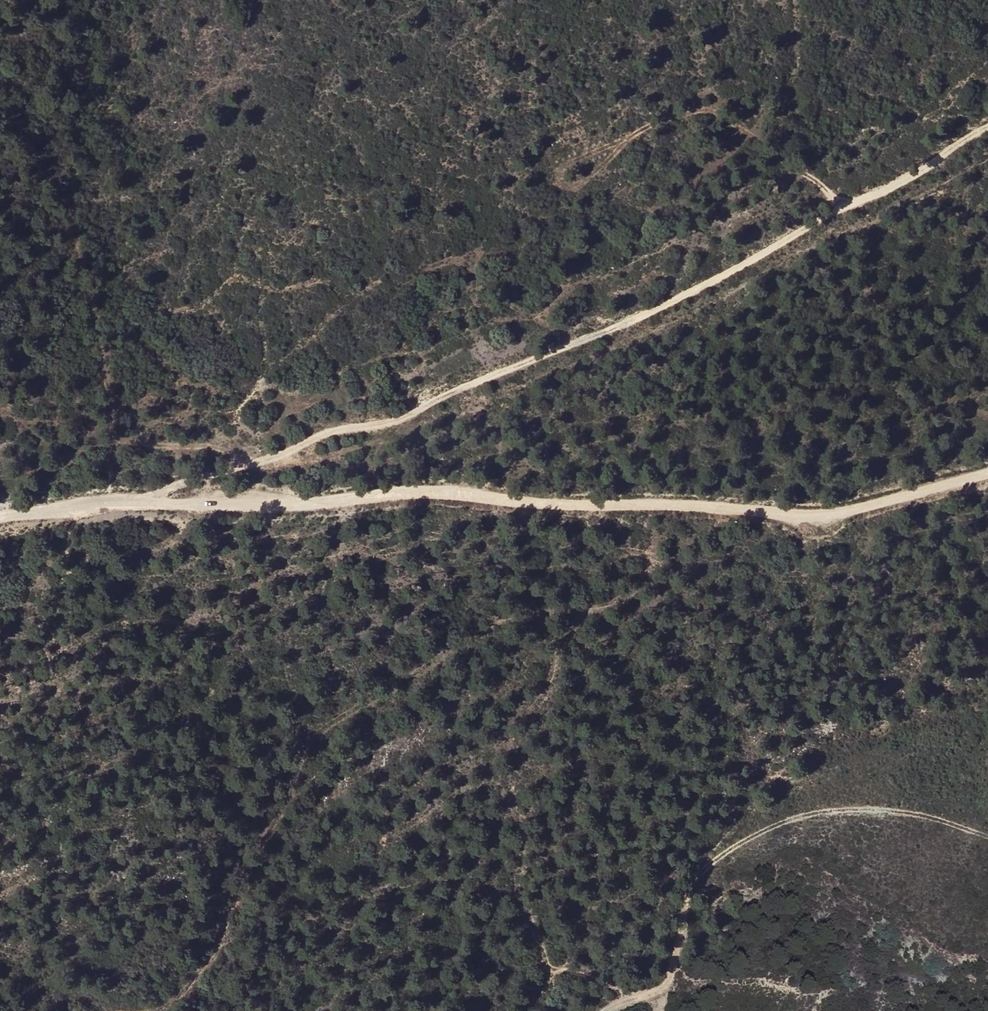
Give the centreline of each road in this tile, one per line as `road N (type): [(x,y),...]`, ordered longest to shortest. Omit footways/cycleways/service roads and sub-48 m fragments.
road 1 (track): [(143,1010),(186,986),(216,952),(254,846),(280,816),(312,739),(511,622),(599,602),(519,721),(507,787),(514,892),(548,964),(611,980),(640,998)]
road 2 (track): [(987,478),(815,520),(742,509),(413,494),(0,518)]
road 3 (track): [(987,129),(670,305),(374,428),(333,431),(189,478),(142,506)]
road 4 (track): [(987,838),(929,818),(858,811),(787,821),(719,854),(689,891),(669,979),(659,992),(607,1010)]

